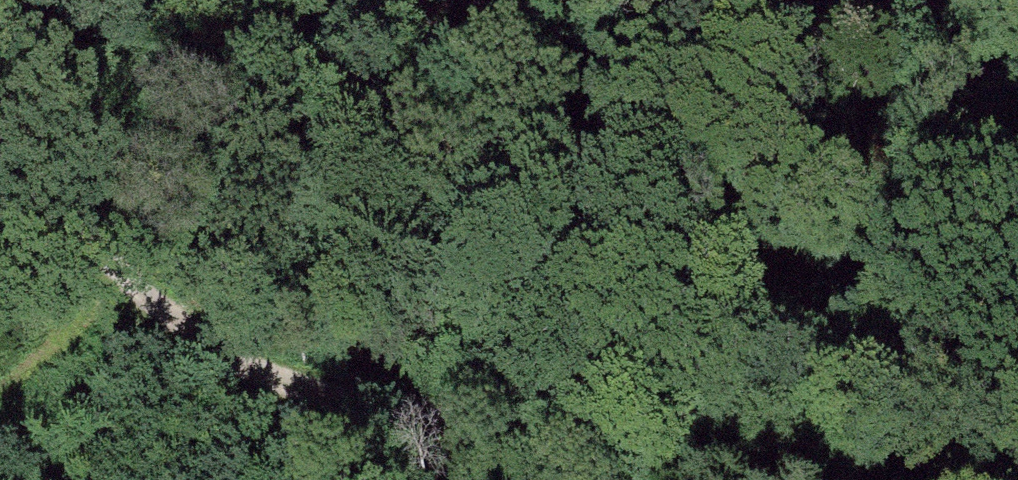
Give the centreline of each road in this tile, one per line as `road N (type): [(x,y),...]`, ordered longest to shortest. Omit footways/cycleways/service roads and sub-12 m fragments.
road 1 (track): [(0,135),(124,277),(346,400),(773,479)]
road 2 (track): [(1017,12),(477,19),(185,0)]

